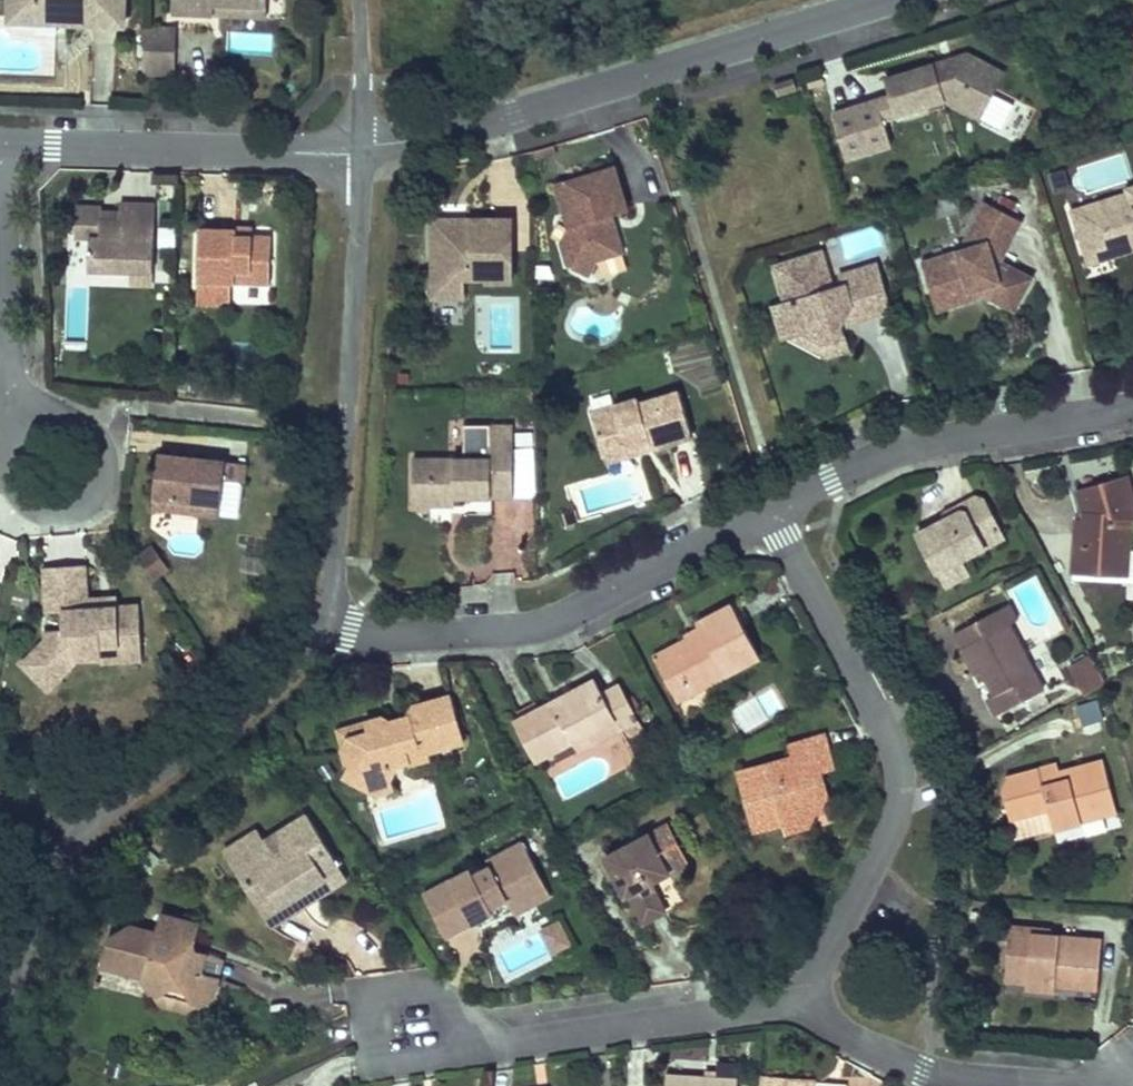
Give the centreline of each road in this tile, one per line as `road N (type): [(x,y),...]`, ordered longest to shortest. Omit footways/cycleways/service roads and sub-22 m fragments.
road 1 (residential): [(781,494),(913,731),(897,815),(809,997)]
road 2 (residential): [(360,134),(526,113),(900,0)]
road 3 (residential): [(331,617),(327,534),(360,134)]
road 4 (residential): [(781,494),(542,620),(331,617)]
road 5 (unclassified): [(809,997),(506,1037),(421,1016)]
road 6 (residential): [(1132,384),(1108,397),(881,444),(781,494)]
road 7 (unclassified): [(360,134),(0,129)]
road 8 (residential): [(56,826),(278,678),(331,617)]
road 9 (residential): [(809,997),(926,1060),(1132,1073)]
road 10 (residential): [(32,415),(90,423),(106,445),(97,496),(74,513),(50,515),(22,501),(9,458),(13,436)]
road 11 (residential): [(0,167),(12,386),(32,415)]
road 12 (residential): [(0,1028),(21,893),(56,826)]
road 13 (residential): [(360,134),(355,0)]

